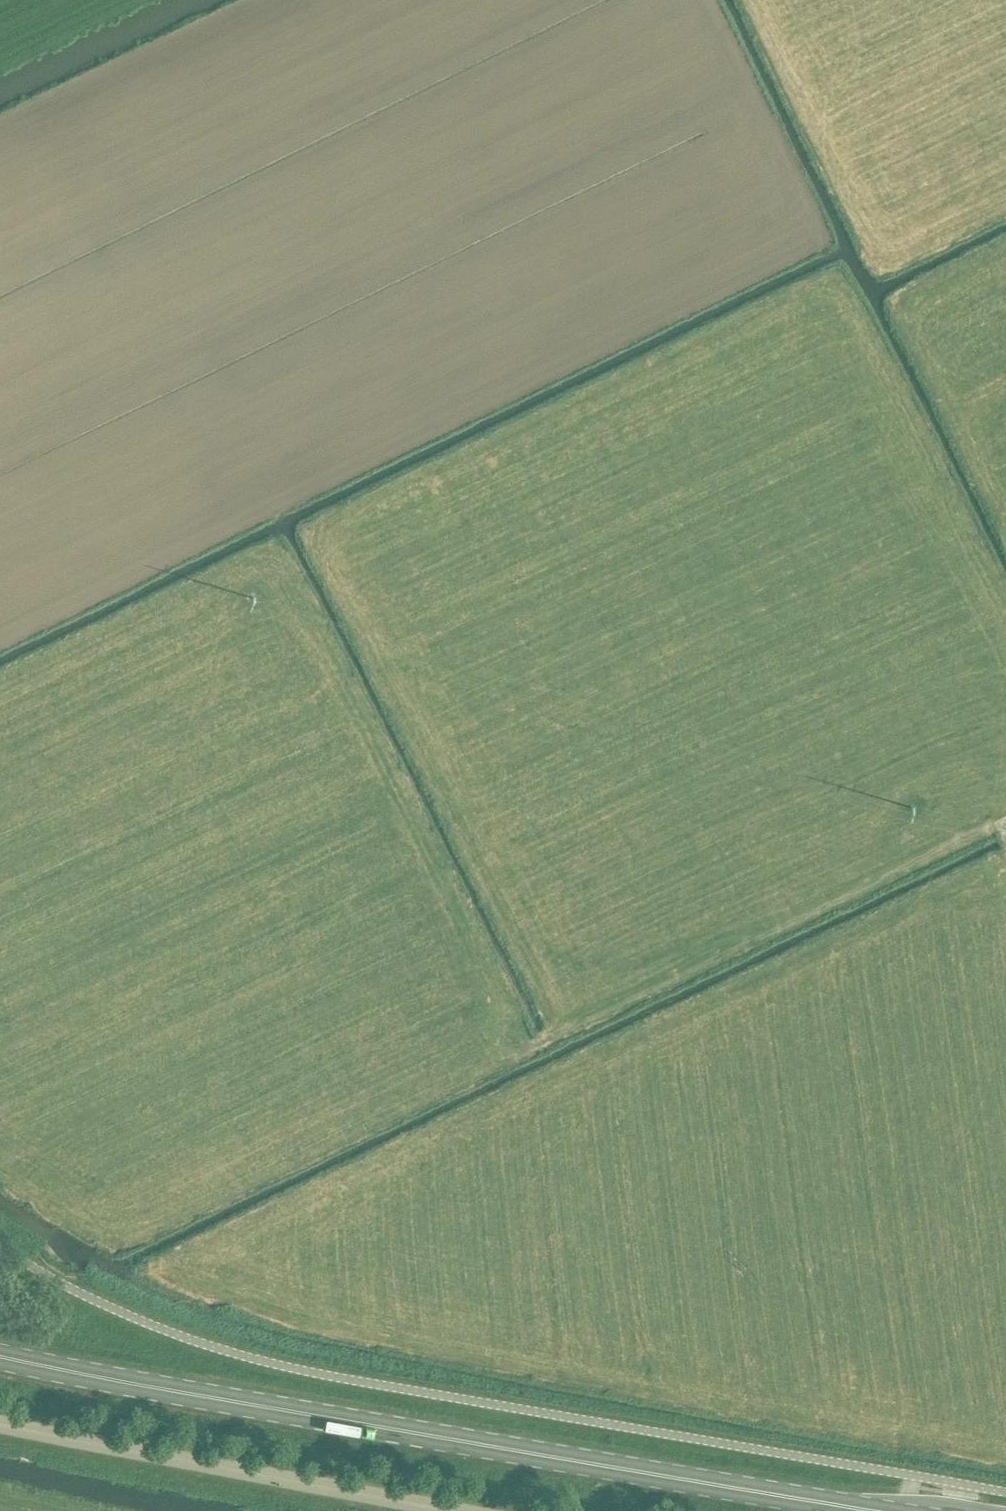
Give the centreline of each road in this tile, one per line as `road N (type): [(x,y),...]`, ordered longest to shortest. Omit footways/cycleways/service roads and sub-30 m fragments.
road 1 (primary): [(858,1510),(0,1360)]
road 2 (unclassified): [(451,1510),(0,1424)]

